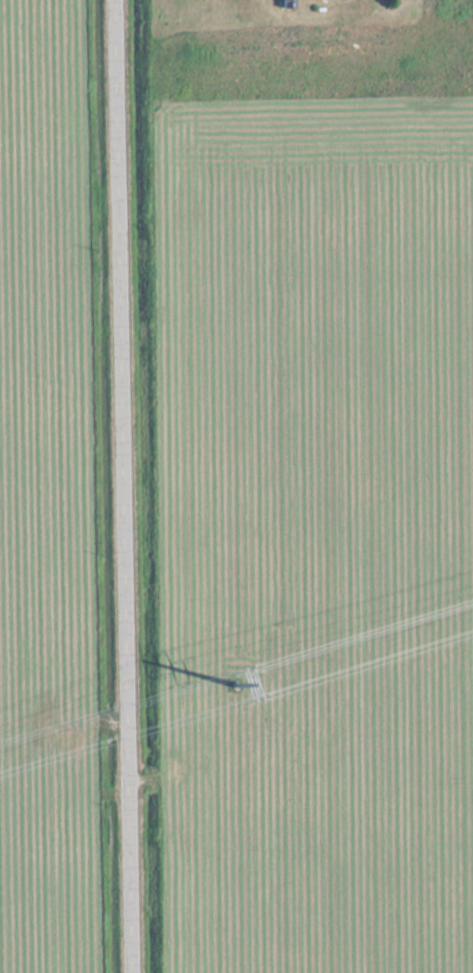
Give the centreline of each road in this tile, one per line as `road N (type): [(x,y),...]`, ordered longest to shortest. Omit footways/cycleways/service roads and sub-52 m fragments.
road 1 (residential): [(131,972),(113,0)]

